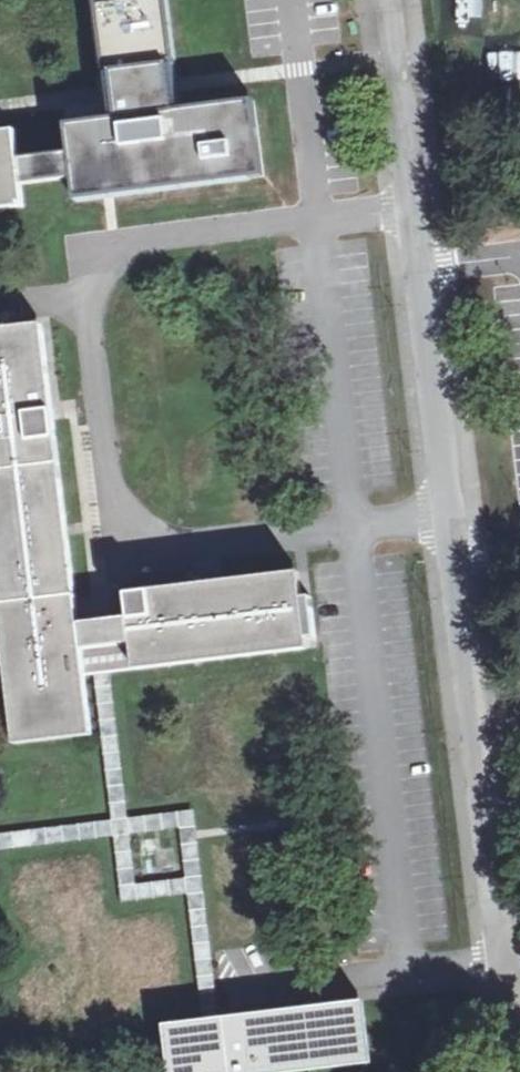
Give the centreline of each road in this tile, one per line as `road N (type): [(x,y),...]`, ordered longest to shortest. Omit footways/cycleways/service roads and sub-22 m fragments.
road 1 (unclassified): [(401,0),(519,1065)]

